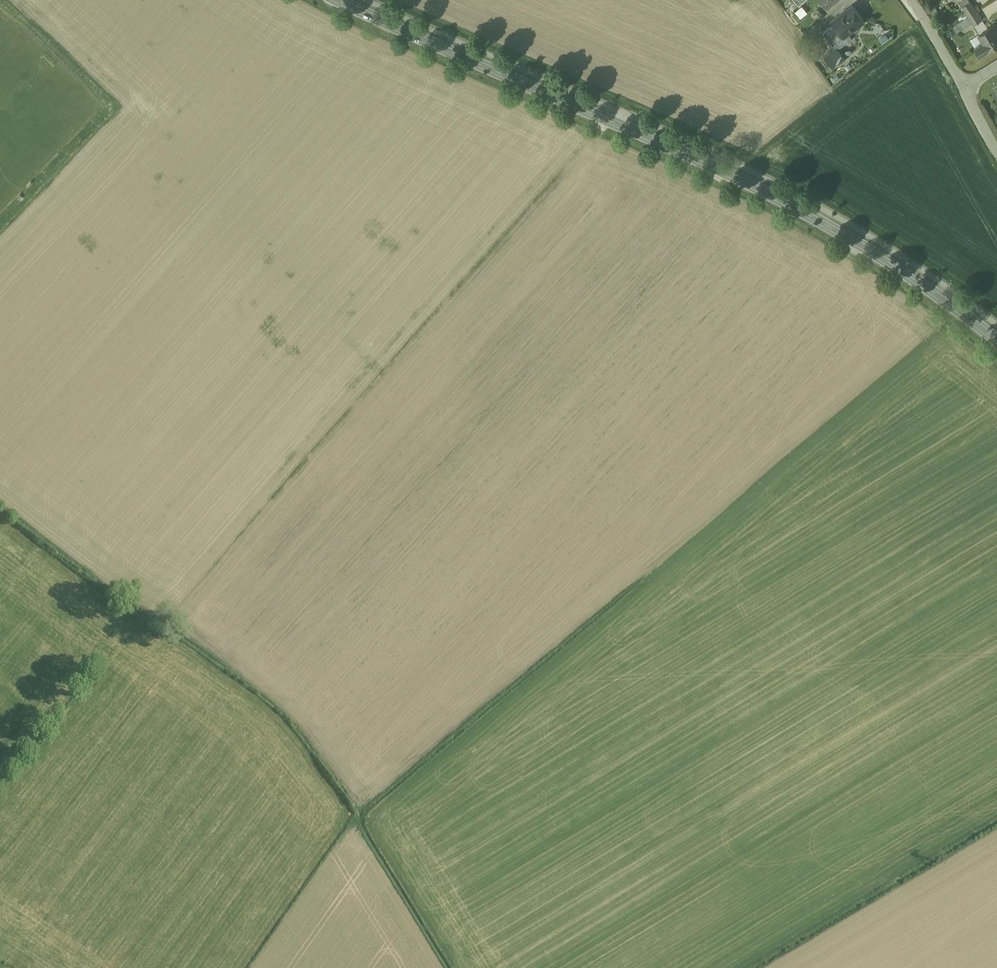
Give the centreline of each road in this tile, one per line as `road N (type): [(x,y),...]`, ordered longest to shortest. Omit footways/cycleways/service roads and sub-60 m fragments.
road 1 (secondary): [(340,0),(759,188),(858,243),(996,340)]

